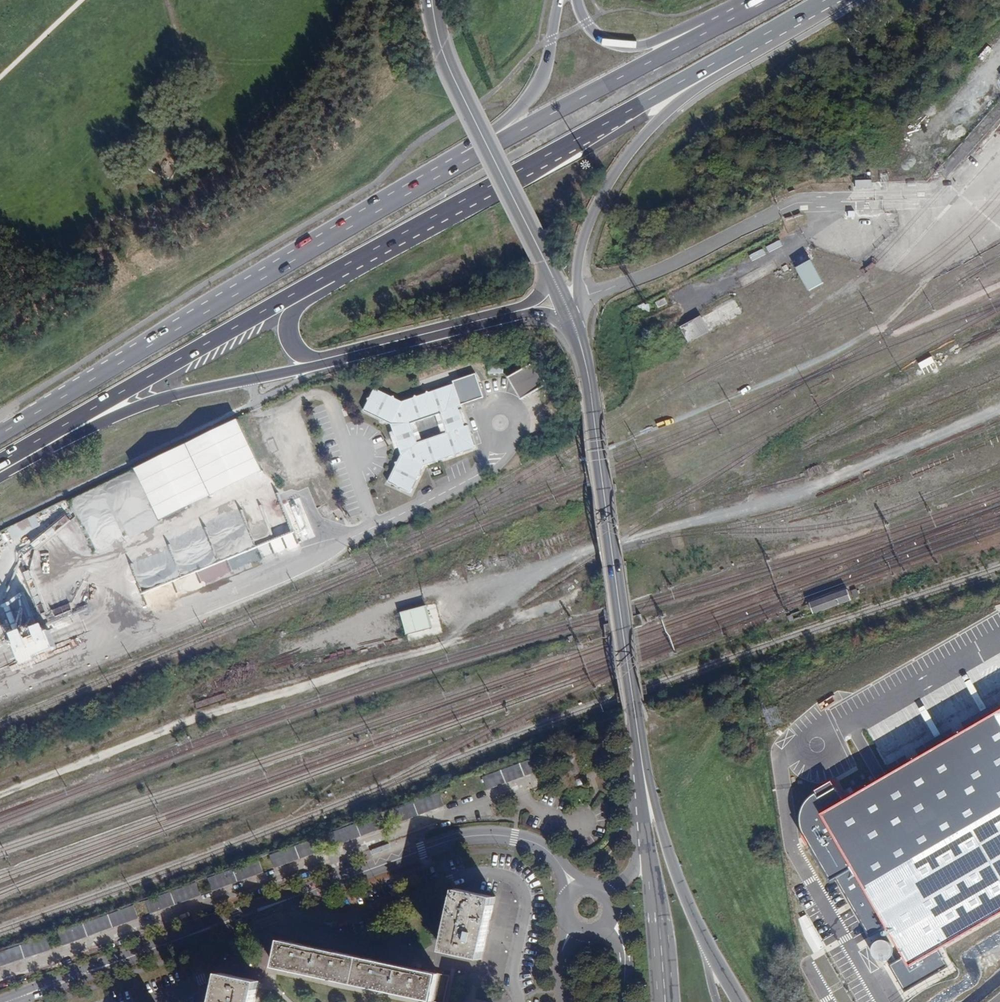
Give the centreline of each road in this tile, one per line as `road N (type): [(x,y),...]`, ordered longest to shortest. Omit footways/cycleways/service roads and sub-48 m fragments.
road 1 (tertiary): [(0,1001),(468,834),(546,848),(573,890)]
road 2 (primary): [(472,158),(0,431)]
road 3 (primary): [(320,280),(756,42)]
road 4 (tertiary): [(644,774),(576,331)]
road 5 (primary): [(0,465),(320,280)]
road 6 (primary): [(0,477),(105,421),(178,394),(331,361)]
road 7 (primary): [(571,317),(580,246),(611,177),(675,104),(746,60),(756,42)]
road 8 (unclassified): [(519,1001),(515,964),(528,903),(517,876),(503,868),(315,932)]
road 9 (tertiary): [(550,273),(445,60),(432,0)]
road 10 (primary): [(721,25),(472,158)]
road 11 (tertiary): [(734,1001),(677,882),(644,774)]
road 12 (primary): [(523,310),(331,361)]
road 13 (primary): [(559,0),(530,93),(472,158)]
road 14 (primary): [(721,25),(700,20),(641,46),(606,44),(584,24),(574,0)]
road 15 (tertiary): [(647,854),(660,1001)]
road 16 (primary): [(331,361),(302,354),(288,335),(294,309),(320,280)]

